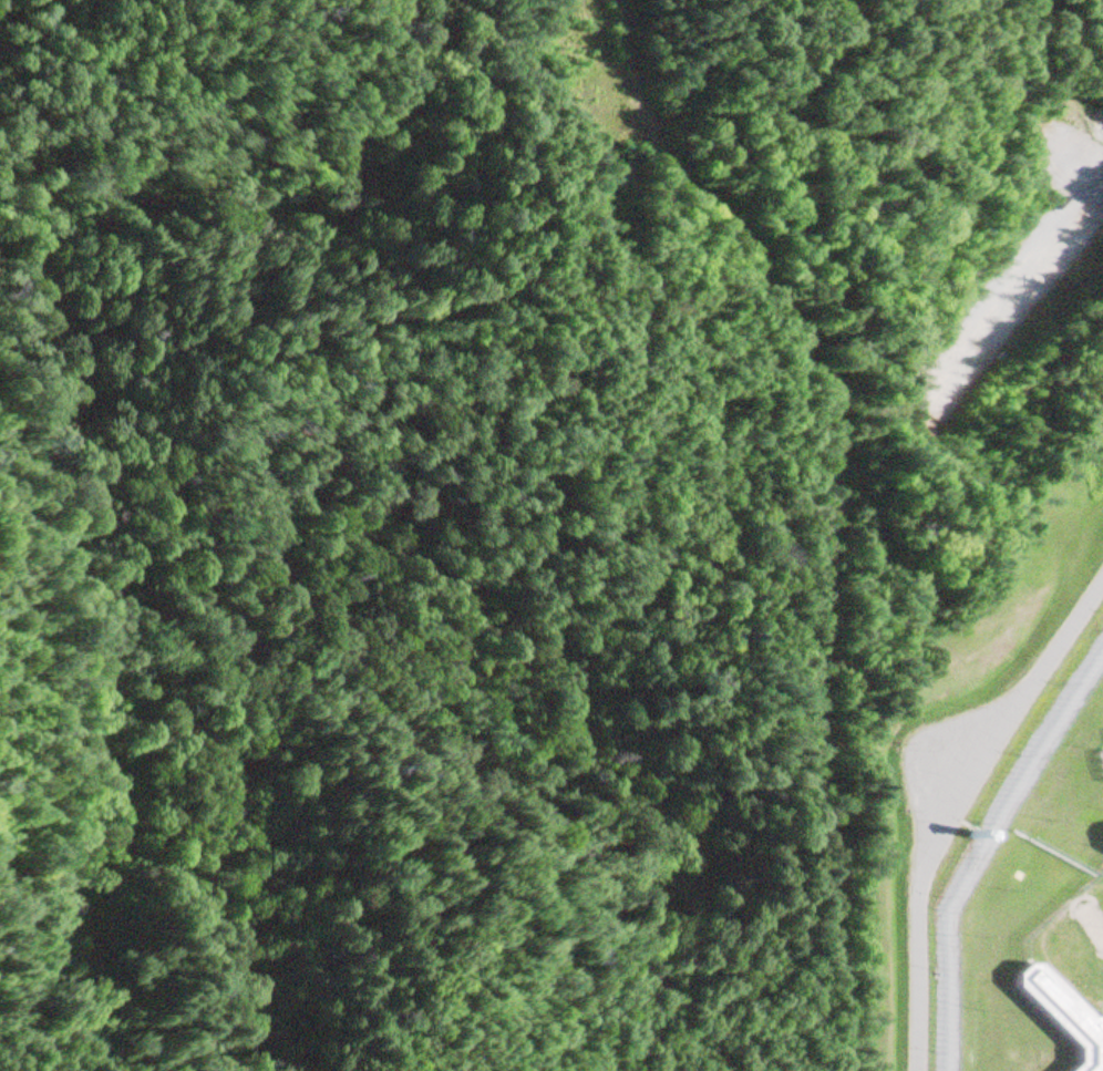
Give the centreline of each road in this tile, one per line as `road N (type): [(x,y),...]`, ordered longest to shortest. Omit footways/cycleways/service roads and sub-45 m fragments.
road 1 (track): [(1102,180),(826,528),(844,1070)]

